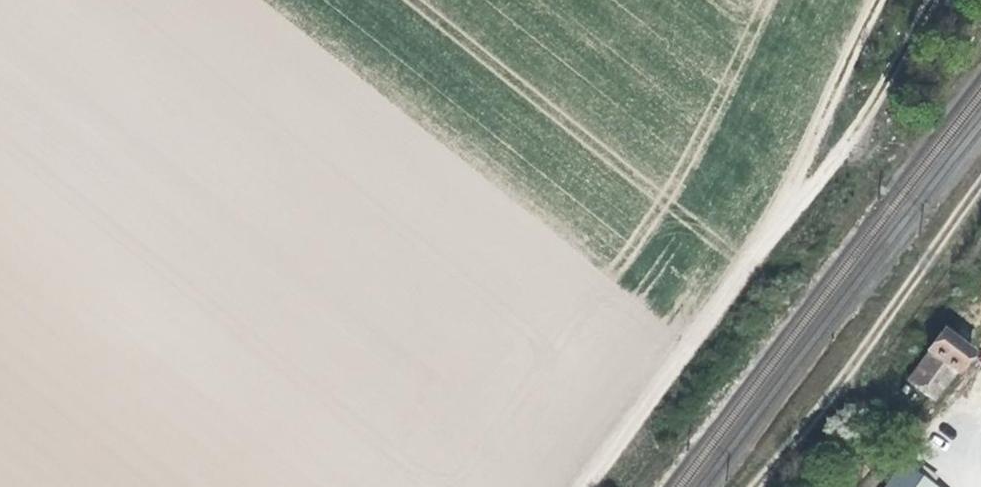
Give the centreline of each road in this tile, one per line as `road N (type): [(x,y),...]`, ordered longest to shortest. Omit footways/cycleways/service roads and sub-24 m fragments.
road 1 (track): [(581,486),(856,129),(933,0)]
road 2 (track): [(980,191),(749,486)]
road 3 (track): [(757,253),(881,0)]

